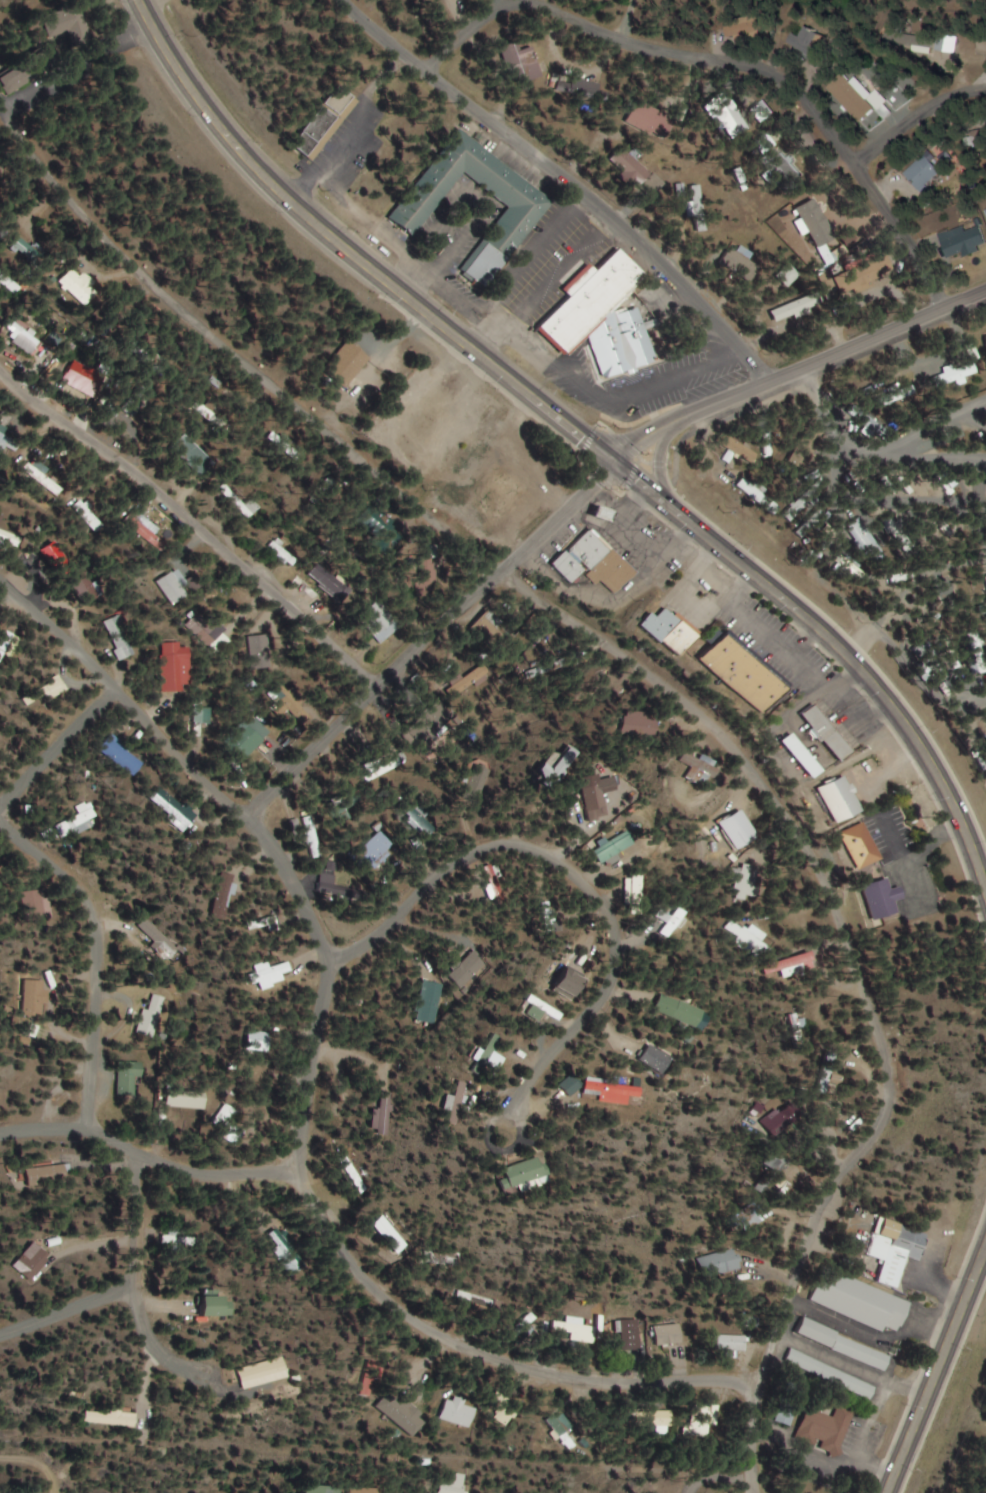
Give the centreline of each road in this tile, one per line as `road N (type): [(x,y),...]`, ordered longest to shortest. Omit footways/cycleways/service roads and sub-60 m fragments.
road 1 (tertiary): [(759,1382),(797,1270),(847,1167),(884,1131),(897,1096),(833,889),(779,800),(717,724),(501,569),(143,277),(4,111)]
road 2 (primary): [(985,876),(940,776),(891,700),(838,643),(269,187),(199,111),(136,0)]
road 3 (tertiary): [(759,1382),(558,1377),(495,1360),(420,1324),(358,1265),(306,1169),(314,1048),(337,960),(252,816)]
road 4 (residential): [(943,304),(852,158),(811,107),(765,70),(623,42),(540,2),(494,11),(427,72)]
road 5 (residential): [(510,1124),(545,1065),(598,1009),(616,968),(612,912),(581,876),(528,845),(481,849),(437,877),(375,940),(337,960)]
road 6 (tertiary): [(770,381),(618,220),(340,0)]
road 7 (tertiary): [(612,456),(252,816)]
road 8 (tertiary): [(381,685),(163,495),(0,370)]
road 9 (secondary): [(985,288),(612,456)]
road 10 (residential): [(0,819),(101,918),(91,1127)]
road 11 (residential): [(252,816),(0,584)]
road 12 (residential): [(0,1334),(132,1289),(148,1157)]
road 13 (primary): [(886,1492),(985,1244)]
road 14 (tertiary): [(144,17),(4,111)]
road 15 (residential): [(0,807),(118,689)]
road 16 (residential): [(306,1169),(234,1173),(148,1157)]
road 17 (residential): [(148,1157),(91,1127),(0,1133)]
road 18 (residential): [(852,158),(950,95),(985,91)]
road 19 (residential): [(132,1289),(145,1330),(171,1362),(209,1374)]

